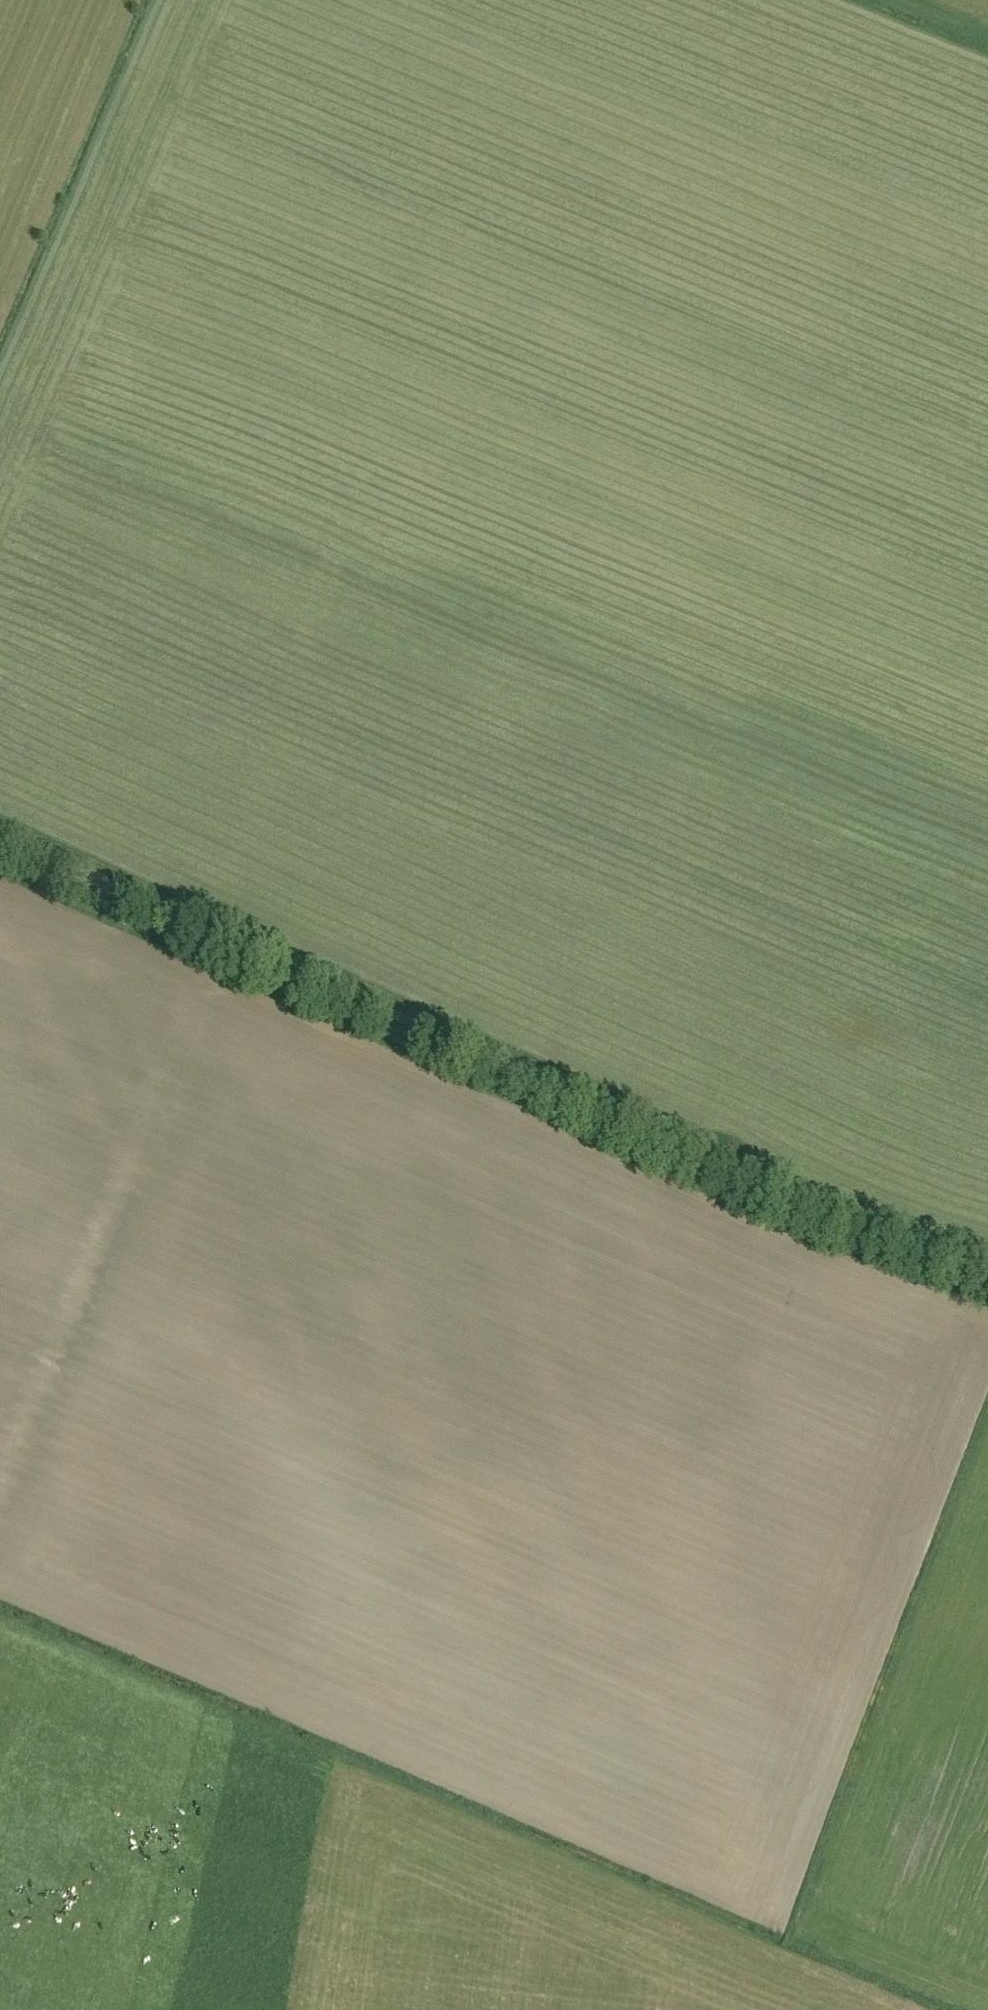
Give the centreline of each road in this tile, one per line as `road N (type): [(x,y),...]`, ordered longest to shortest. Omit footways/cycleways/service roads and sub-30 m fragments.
road 1 (track): [(0,838),(823,1212),(987,1273)]

